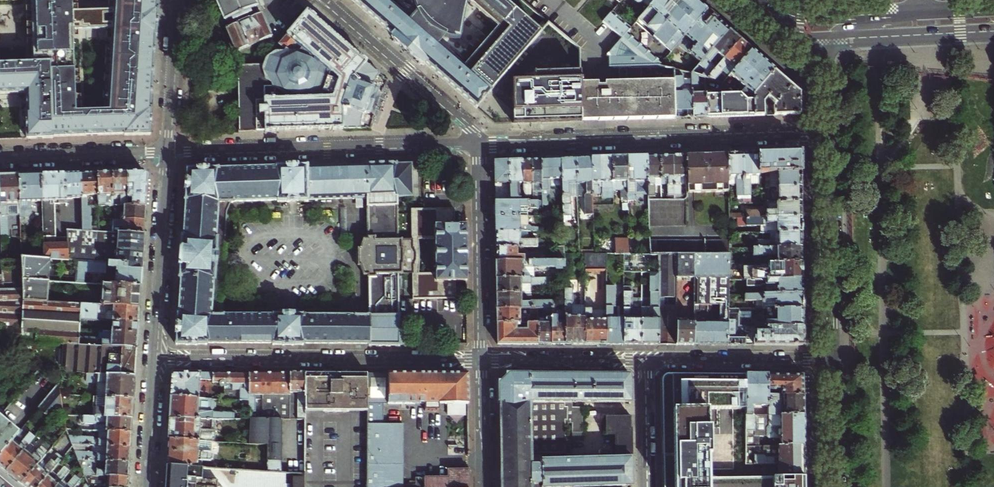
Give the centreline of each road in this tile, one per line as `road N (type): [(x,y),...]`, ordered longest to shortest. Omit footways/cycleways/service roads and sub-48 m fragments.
road 1 (tertiary): [(478,144),(830,134)]
road 2 (residential): [(152,357),(481,359)]
road 3 (residential): [(478,144),(166,152)]
road 4 (secondary): [(830,134),(834,360)]
road 5 (tertiary): [(478,144),(318,0)]
road 6 (residential): [(481,359),(478,144)]
road 7 (residential): [(166,152),(152,357)]
road 8 (residential): [(834,360),(641,360)]
road 9 (residential): [(166,152),(0,157)]
road 10 (secondary): [(829,44),(993,36)]
road 11 (secondary): [(924,16),(810,19),(765,0)]
road 12 (residential): [(481,359),(641,360)]
road 13 (residential): [(176,0),(166,152)]
road 14 (residential): [(152,357),(146,486)]
road 15 (residential): [(484,486),(481,359)]
road 16 (residential): [(641,360),(644,486)]
road 17 (secondary): [(834,360),(835,486)]

